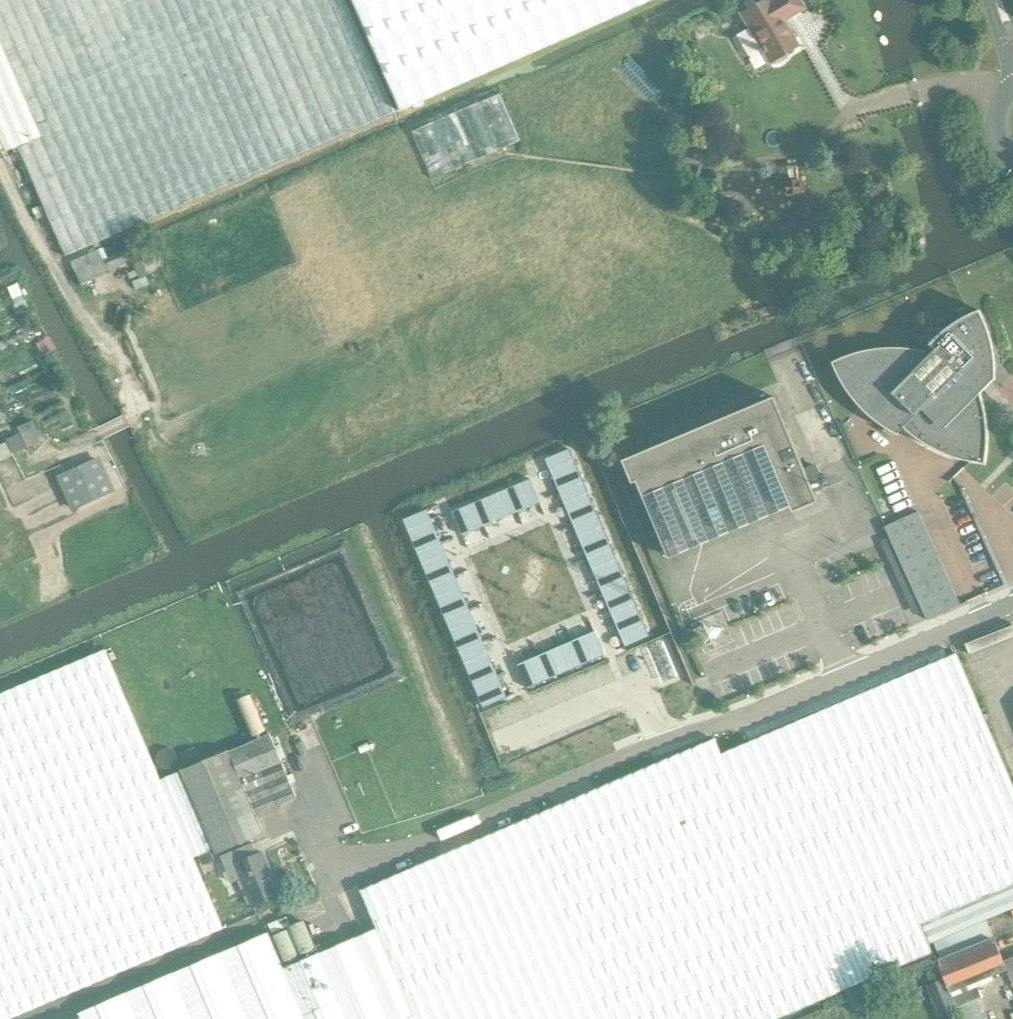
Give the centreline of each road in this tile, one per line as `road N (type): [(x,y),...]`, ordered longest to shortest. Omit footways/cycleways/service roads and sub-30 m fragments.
road 1 (residential): [(371,860),(1012,602)]

